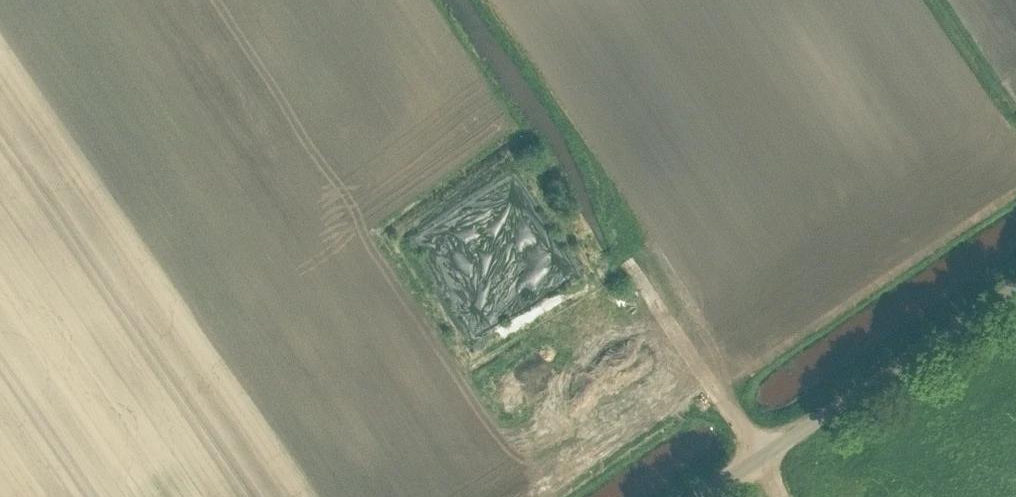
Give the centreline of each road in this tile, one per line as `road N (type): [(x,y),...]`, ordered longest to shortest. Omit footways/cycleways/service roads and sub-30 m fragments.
road 1 (unclassified): [(699,496),(1015,287)]

